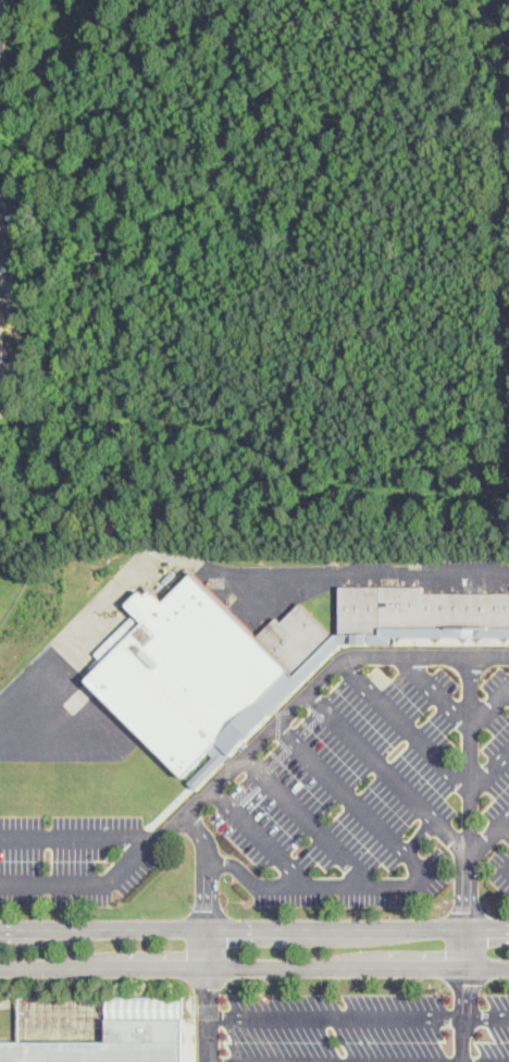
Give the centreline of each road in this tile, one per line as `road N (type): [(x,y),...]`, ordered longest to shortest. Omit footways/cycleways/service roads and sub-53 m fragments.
road 1 (secondary): [(508,927),(0,928)]
road 2 (secondary): [(0,966),(508,966)]

